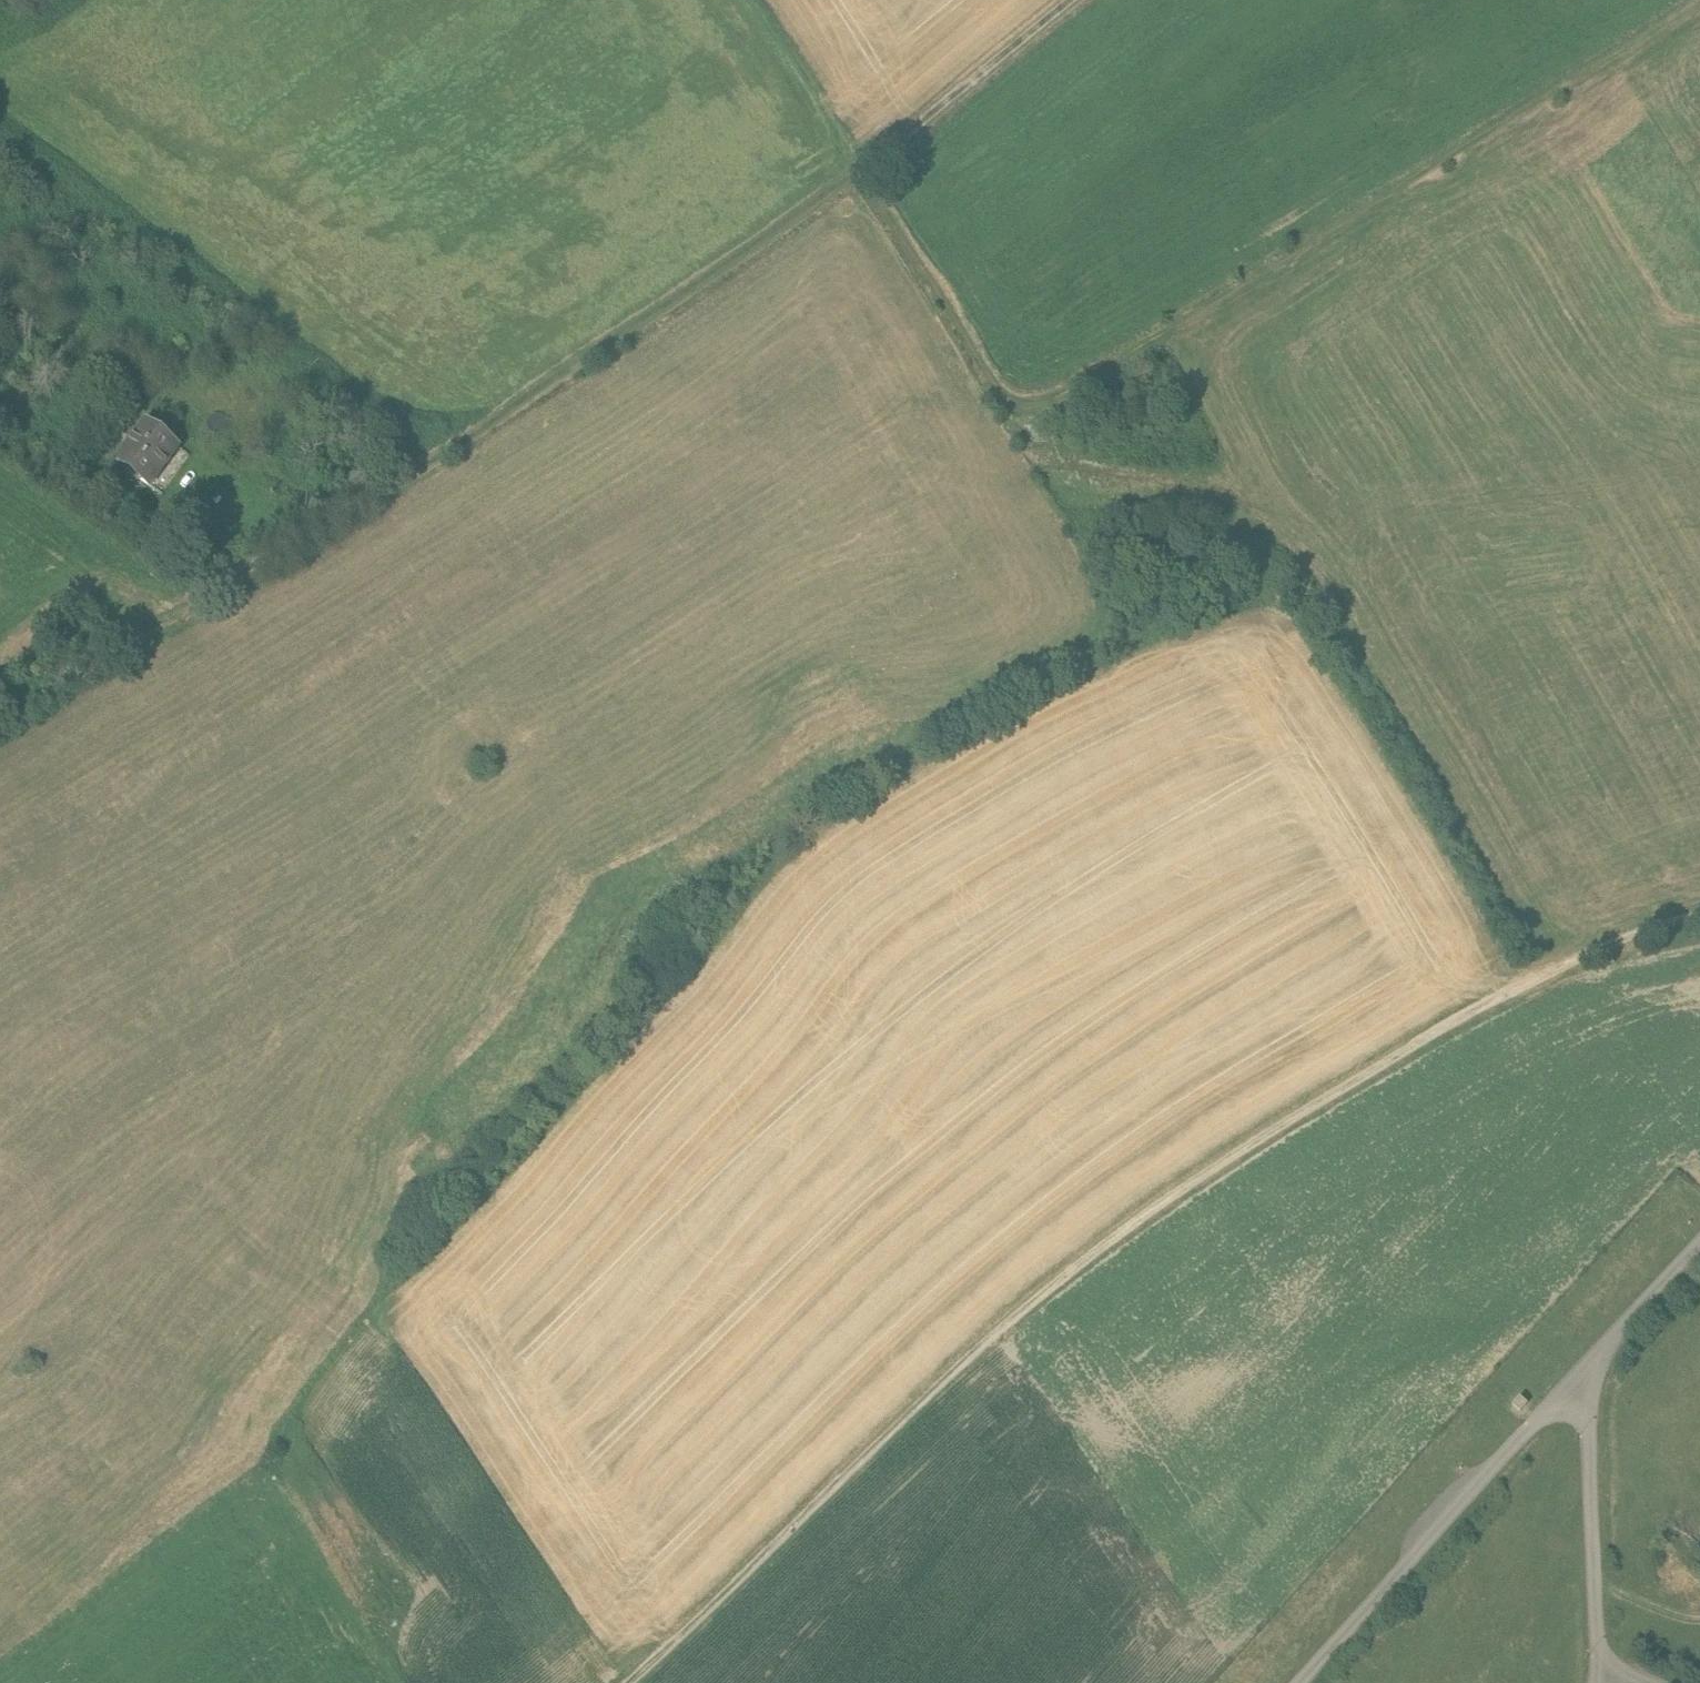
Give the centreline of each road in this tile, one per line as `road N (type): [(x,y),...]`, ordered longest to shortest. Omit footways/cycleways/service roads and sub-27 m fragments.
road 1 (track): [(625,1682),(1011,1323),(1152,1213),(1300,1110),(1463,1014),(1625,936),(1699,913)]
road 2 (track): [(1078,0),(681,310),(124,651)]
road 3 (track): [(860,175),(999,394),(1008,405),(1049,404),(1699,2)]
road 4 (track): [(1699,1243),(1301,1682)]
road 5 (track): [(1569,1389),(1588,1422),(1598,1682)]
road 6 (track): [(860,175),(747,0)]

